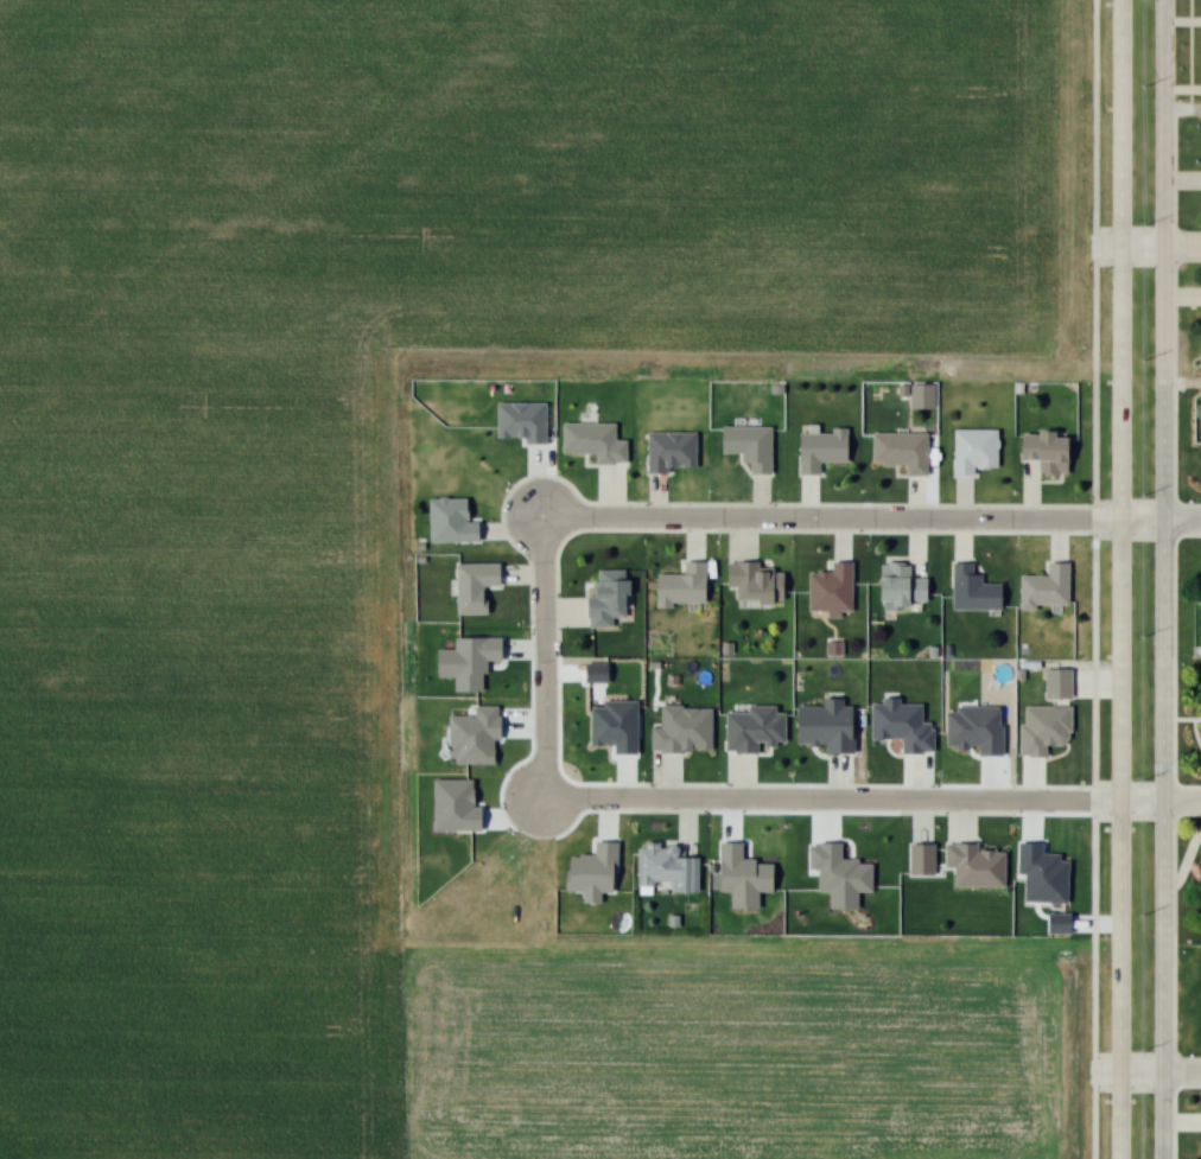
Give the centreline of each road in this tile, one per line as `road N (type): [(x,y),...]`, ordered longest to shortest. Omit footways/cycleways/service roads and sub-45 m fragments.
road 1 (tertiary): [(1164,1158),(1165,0)]
road 2 (tertiary): [(1119,0),(1119,1158)]
road 3 (residential): [(542,515),(1200,522)]
road 4 (residential): [(1119,805),(545,800)]
road 5 (residential): [(545,800),(542,515)]

